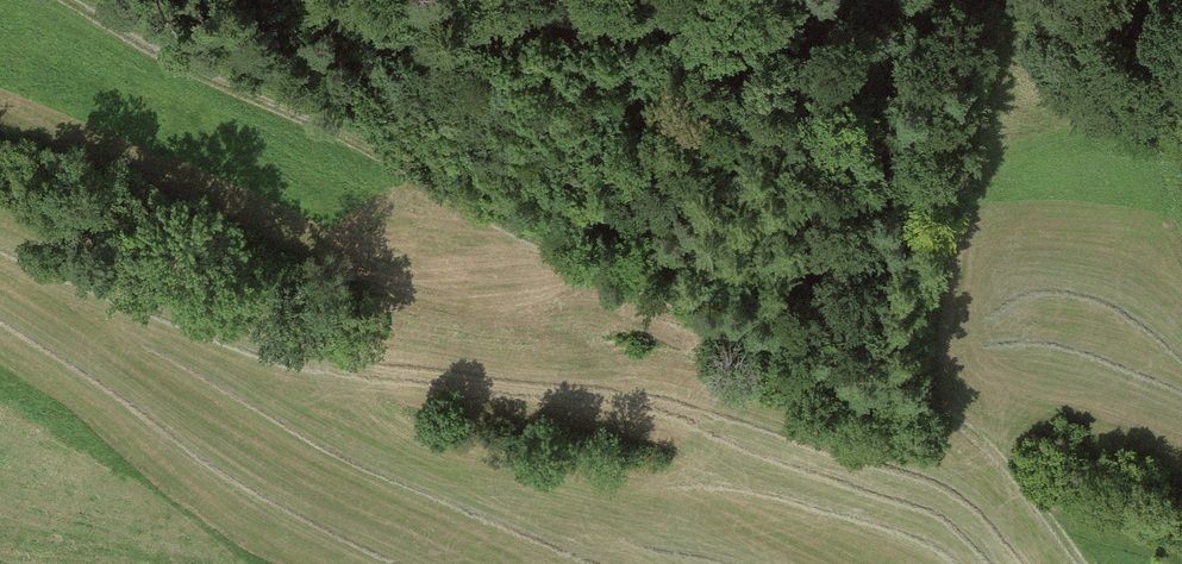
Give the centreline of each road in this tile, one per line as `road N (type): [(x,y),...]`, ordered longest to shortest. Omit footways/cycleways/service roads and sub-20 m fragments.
road 1 (track): [(61,0),(149,52),(371,153),(557,252),(933,407),(1007,473),(1076,563)]
road 2 (track): [(791,0),(623,34),(412,0)]
road 3 (track): [(1056,0),(1113,10),(1181,39)]

